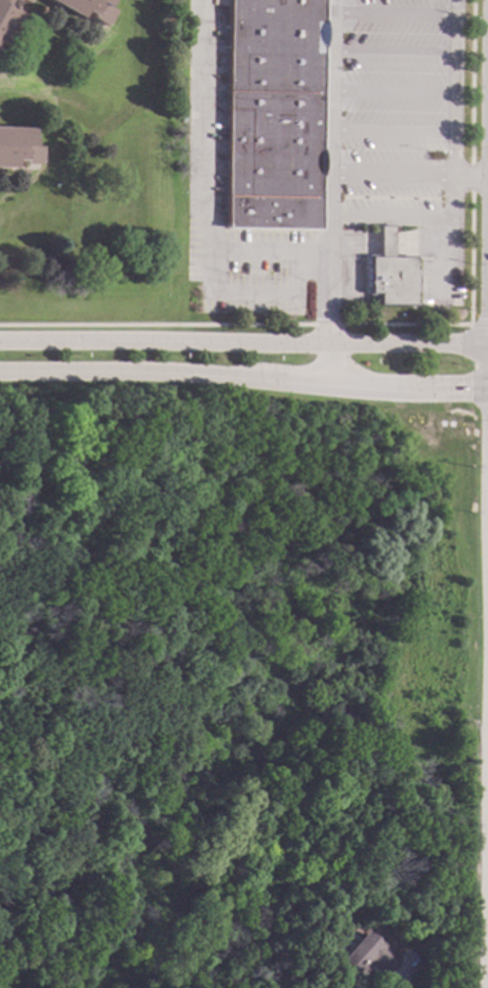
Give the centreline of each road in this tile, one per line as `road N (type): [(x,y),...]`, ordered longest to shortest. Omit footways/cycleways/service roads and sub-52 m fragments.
road 1 (tertiary): [(0,372),(487,390)]
road 2 (tertiary): [(487,344),(0,343)]

